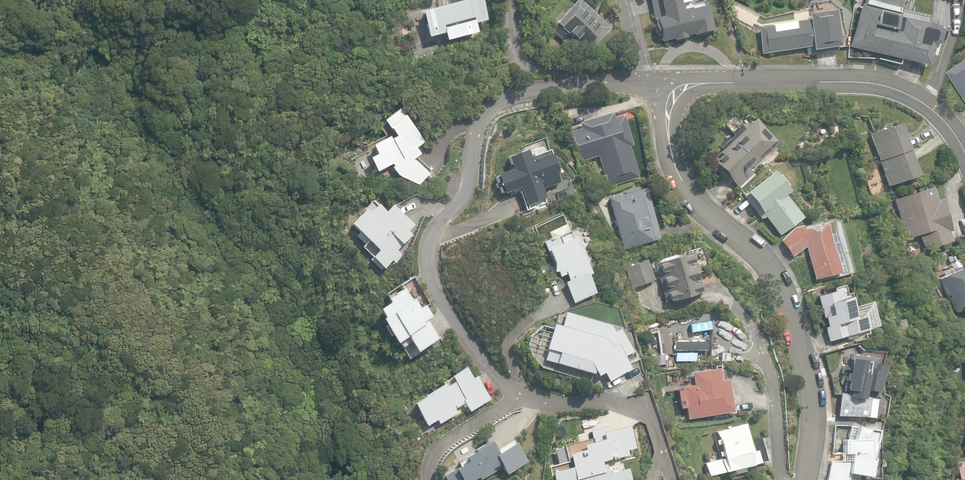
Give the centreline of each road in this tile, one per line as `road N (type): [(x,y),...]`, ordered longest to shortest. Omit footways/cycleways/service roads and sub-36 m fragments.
road 1 (residential): [(515,392),(440,303),(430,276),(435,230),(466,202),(478,140),(504,100),(567,87),(648,86)]
road 2 (residential): [(666,85),(671,158),(698,204),(760,258),(786,295),(814,412),(806,479)]
road 3 (residential): [(964,160),(940,118),(887,88),(666,85)]

